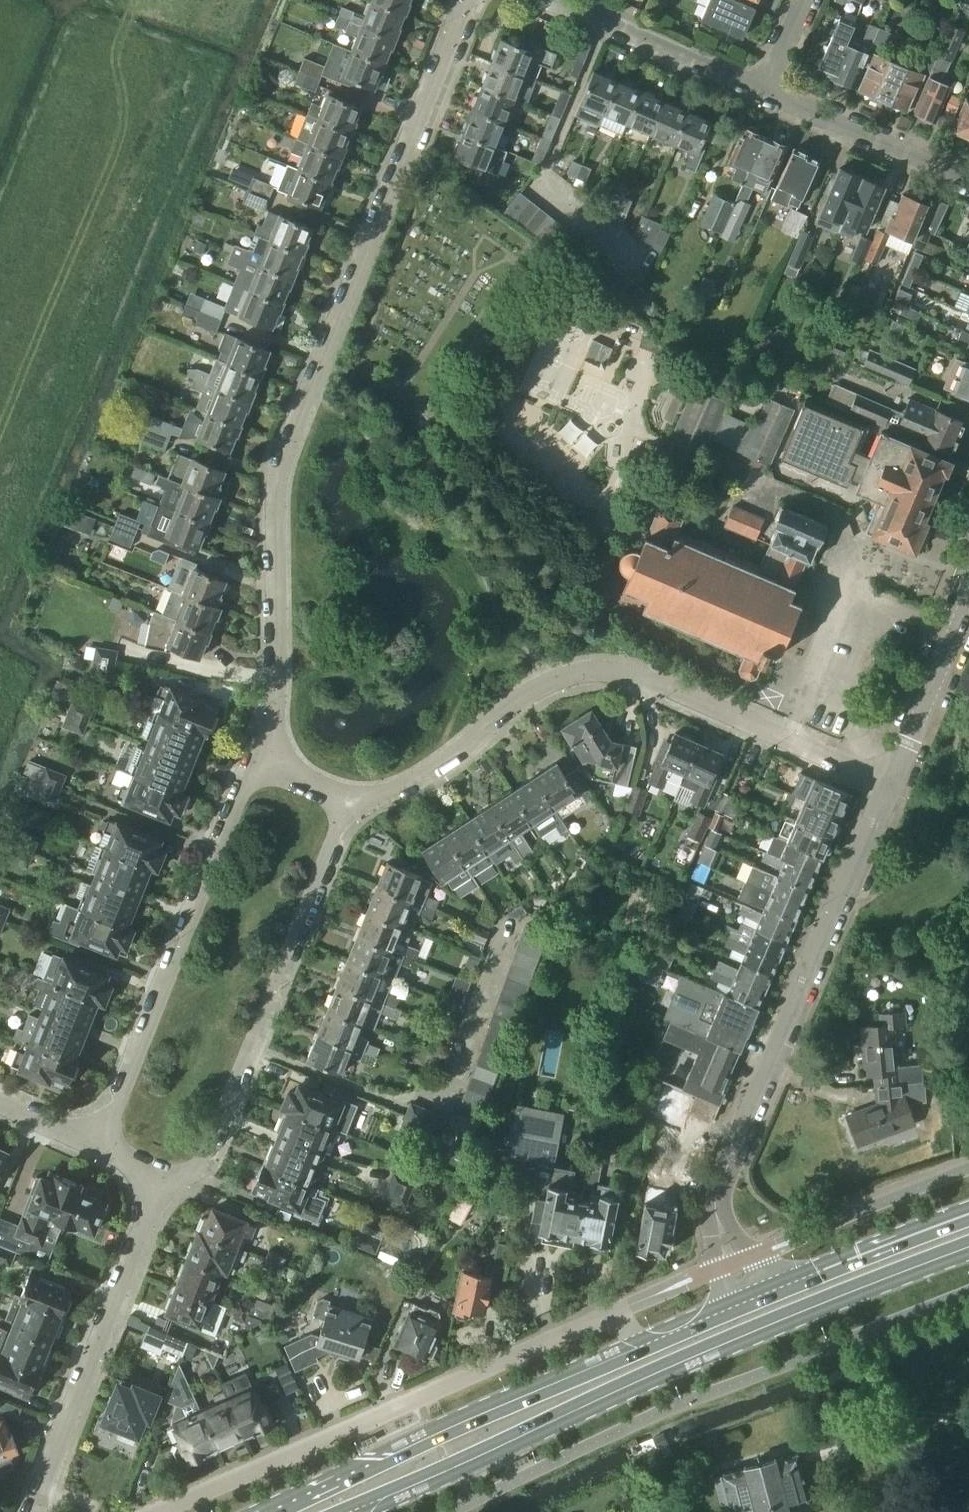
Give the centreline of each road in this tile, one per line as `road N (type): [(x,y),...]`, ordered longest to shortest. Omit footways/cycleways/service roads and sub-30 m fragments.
road 1 (residential): [(265,749),(274,710),(282,461),(466,0)]
road 2 (primary): [(361,1507),(737,1341),(968,1250)]
road 3 (residential): [(889,784),(667,687),(583,671),(523,700),(431,774),(342,808)]
road 4 (residential): [(733,1262),(717,1194),(889,784)]
road 5 (residential): [(606,1316),(159,1511)]
road 6 (residential): [(265,749),(102,1147)]
road 7 (residential): [(160,1176),(187,1170),(204,1154),(342,808)]
road 8 (primary): [(652,1341),(268,1511)]
road 9 (unclassified): [(32,1511),(160,1176)]
road 10 (primary): [(968,1215),(747,1302)]
road 11 (residential): [(549,0),(765,93)]
road 12 (residential): [(765,93),(968,180)]
road 13 (track): [(844,1511),(822,1470),(831,1441),(873,1422),(968,1424)]
road 14 (residential): [(889,784),(968,584)]

